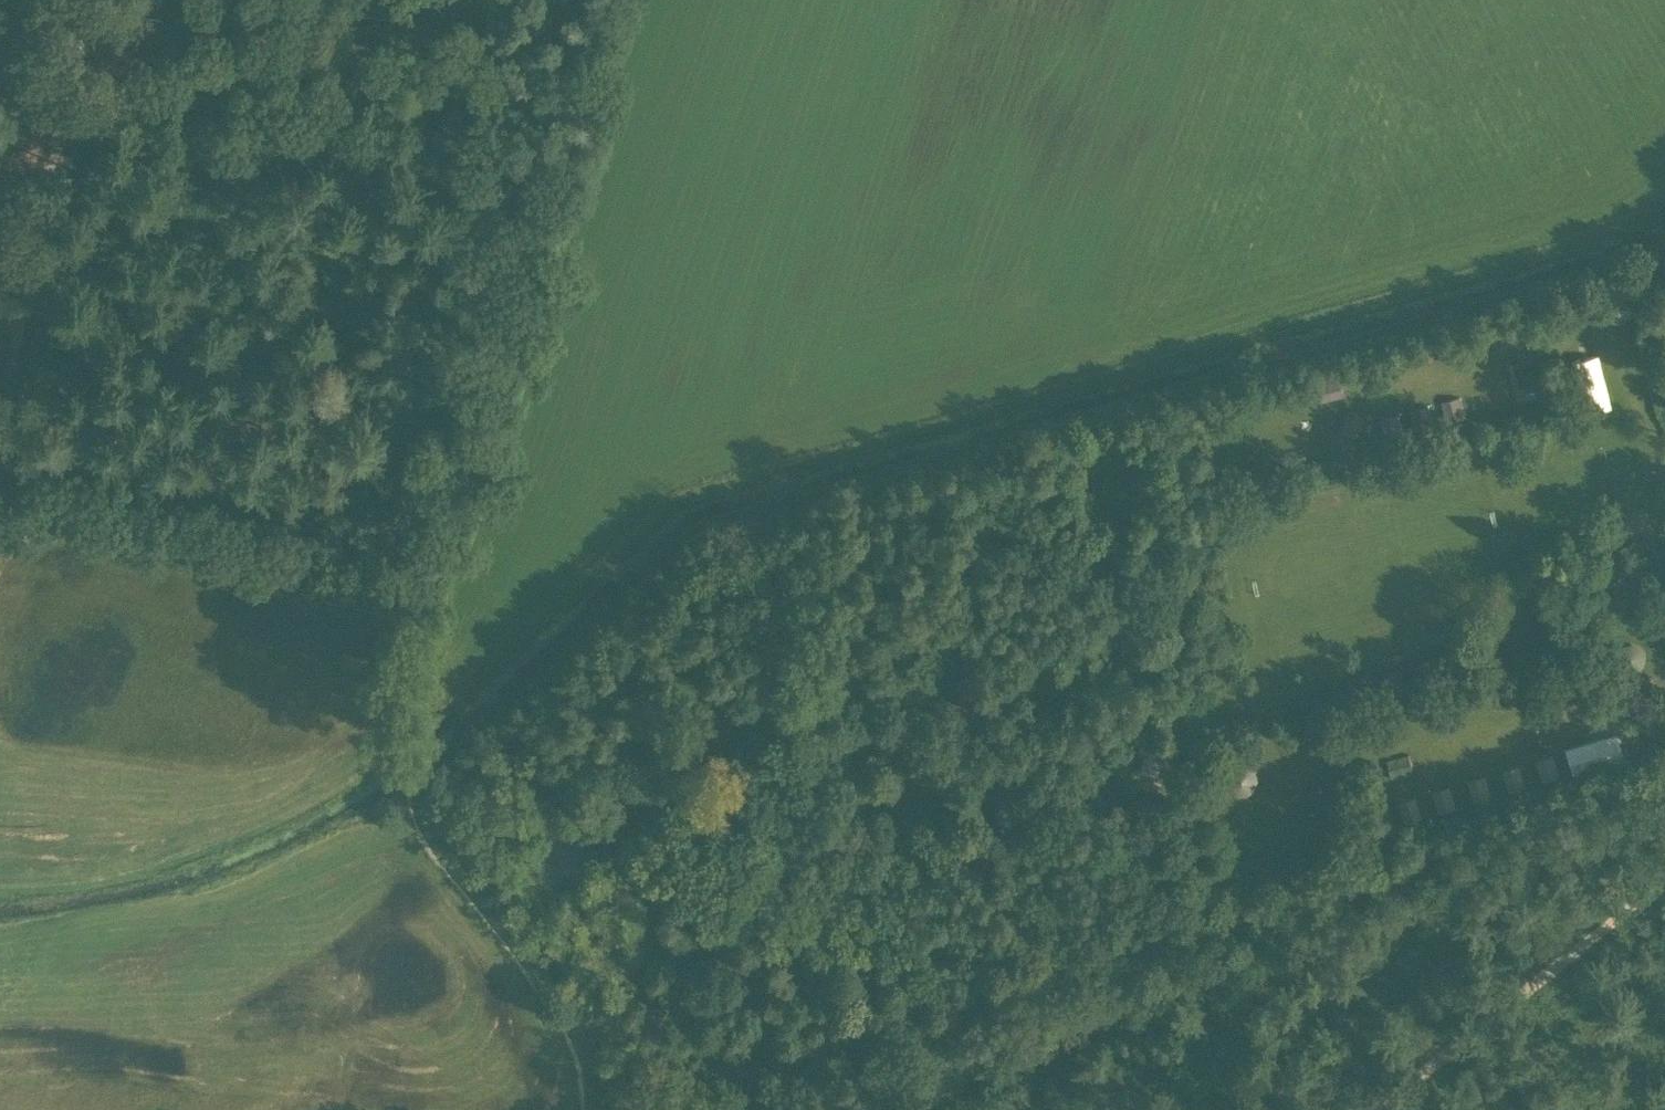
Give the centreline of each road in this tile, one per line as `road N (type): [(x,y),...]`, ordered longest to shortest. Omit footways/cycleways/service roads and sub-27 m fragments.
road 1 (track): [(86,0),(0,424)]
road 2 (track): [(1375,1109),(1664,869)]

